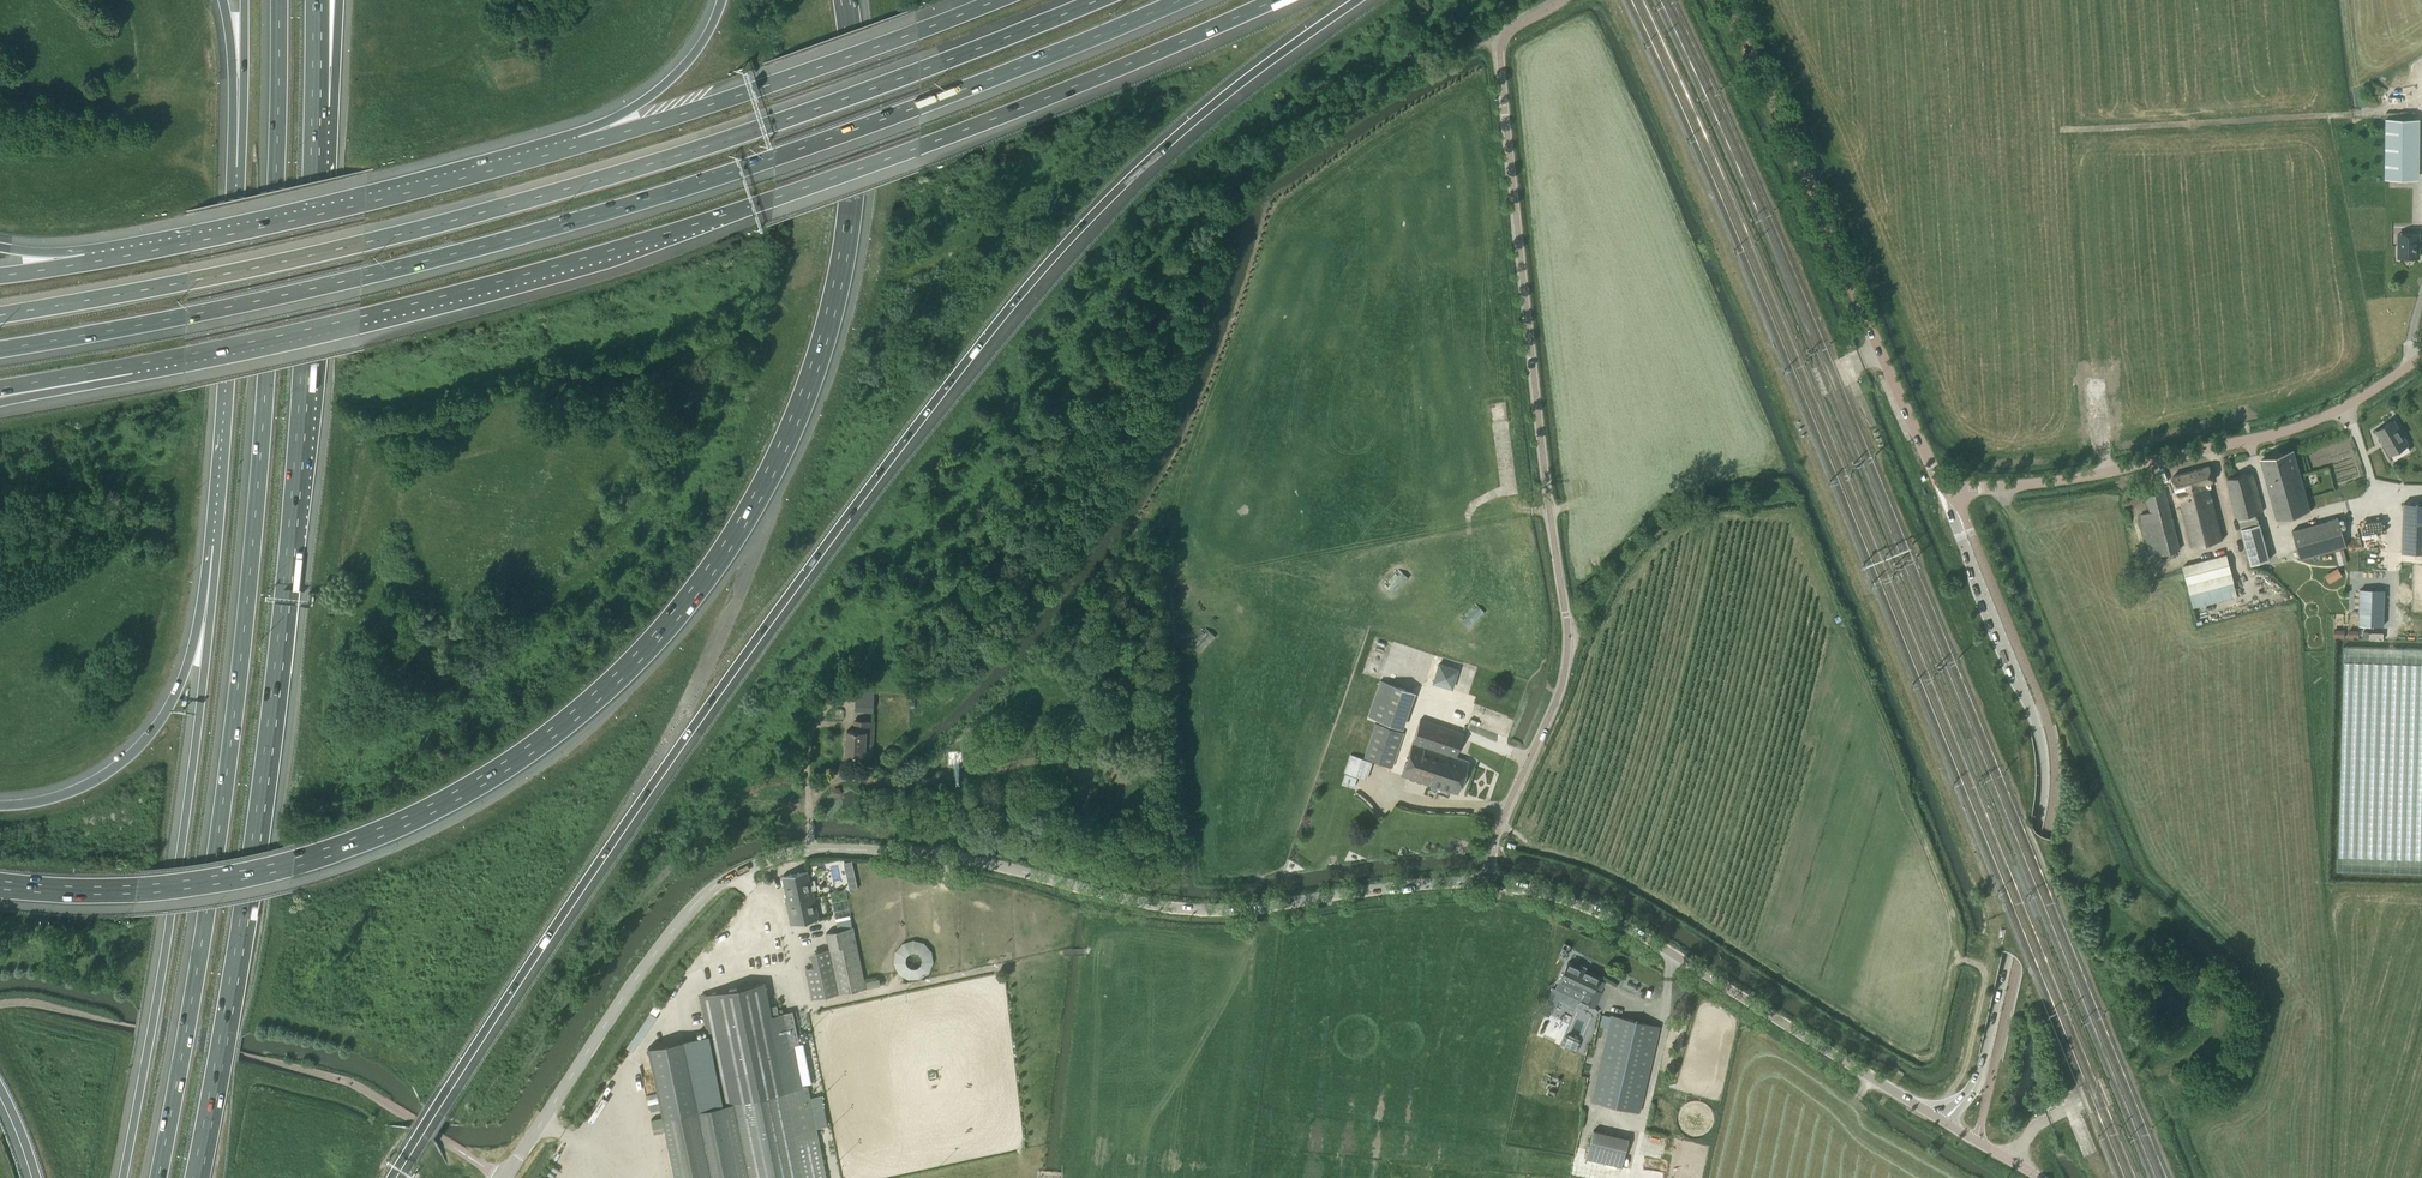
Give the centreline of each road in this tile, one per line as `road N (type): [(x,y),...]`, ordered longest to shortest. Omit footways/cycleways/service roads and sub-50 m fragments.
road 1 (motorway): [(391,1177),(636,806),(983,342),(1151,158),(1358,0)]
road 2 (motorway): [(41,890),(189,885),(345,846),(470,788),(627,671),(730,543),(803,403),(843,265),(858,156),(847,0)]
road 3 (motorway): [(0,350),(363,276),(602,215),(920,112),(1181,0)]
road 4 (motorway): [(151,364),(533,276),(772,201),(920,149),(1276,0)]
road 5 (motorway): [(278,0),(275,247),(256,514),(206,918),(158,1177)]
road 6 (unclassified): [(504,1177),(680,923),(720,883),(794,851),(983,862),(1165,907),(1227,911),(1490,881)]
road 7 (motorway): [(1098,0),(920,72),(540,195),(364,242),(0,316)]
road 8 (motorway): [(197,1177),(243,927),(279,659),(319,107)]
road 9 (unclassified): [(1490,881),(1495,832),(1560,689),(1568,634),(1497,53),(1511,31),(1563,0)]
road 10 (unclassified): [(1941,1121),(1980,1076),(2043,797),(2037,729),(1944,494)]
road 11 (motorway): [(214,544),(181,849),(123,1177)]
road 12 (unclassified): [(1944,494),(1724,0)]
road 13 (unclassified): [(1941,1121),(1624,924),(1490,881)]
road 14 (unclassified): [(1944,494),(2105,472),(2309,422),(2421,358)]
road 15 (motorway): [(576,141),(92,258)]
road 16 (motorway): [(994,0),(784,79),(576,141)]
road 17 (motorway): [(237,169),(214,544)]
road 18 (motorway): [(214,544),(181,682),(138,748),(76,793),(0,807)]
road 19 (motorway): [(722,0),(679,71),(576,141)]
road 20 (motorway): [(222,0),(237,169)]
road 21 (motorway): [(245,0),(237,169)]
road 22 (motorway): [(0,402),(151,364)]
road 23 (motorway): [(0,387),(151,364)]

